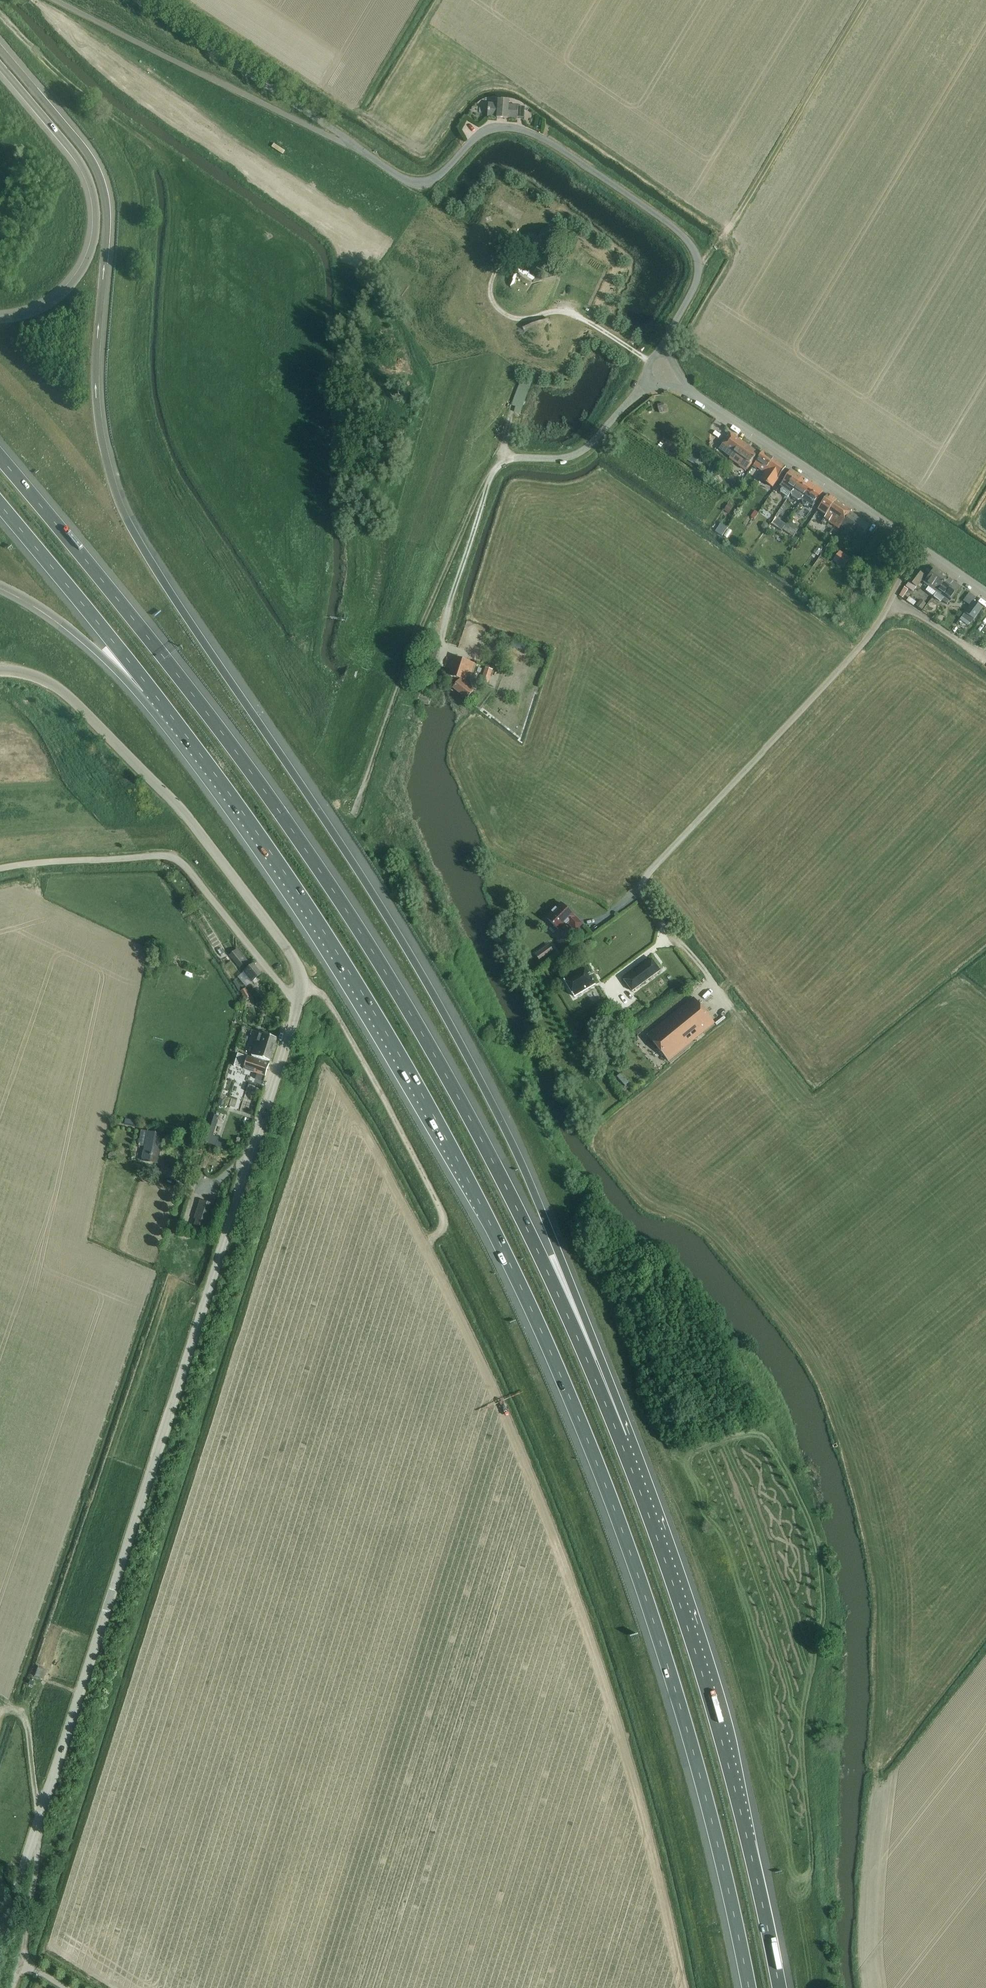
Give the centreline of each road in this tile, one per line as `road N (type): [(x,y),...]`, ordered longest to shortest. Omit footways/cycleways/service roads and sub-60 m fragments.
road 1 (motorway): [(620,1441),(588,1329),(451,1024),(114,494),(98,402),(102,186),(75,136),(0,48)]
road 2 (motorway): [(148,687),(317,921),(484,1208),(530,1305),(606,1485),(669,1667),(748,1987)]
road 3 (motorway): [(620,1441),(505,1185),(347,912),(256,779),(0,447)]
road 4 (unclassified): [(35,1828),(300,995)]
road 5 (unclassified): [(666,348),(700,268),(670,225),(568,154),(533,133),(497,128),(433,180),(405,177),(137,0)]
road 6 (motorway): [(778,1987),(697,1655),(620,1441)]
road 7 (unclassified): [(711,982),(641,884),(863,643),(921,550)]
road 8 (unclassified): [(300,995),(296,959),(167,797),(67,696),(0,670)]
road 9 (track): [(493,471),(414,640),(353,813)]
road 10 (unclassified): [(0,869),(171,856),(284,990),(300,995)]
road 11 (motorway): [(0,66),(78,167),(93,237),(75,279),(56,297),(0,321)]
road 12 (track): [(870,0),(719,254),(700,268)]
road 13 (unclassified): [(921,550),(685,388)]
road 14 (motorway): [(0,500),(148,687)]
road 15 (unclassified): [(493,471),(515,457),(568,457),(586,447),(649,382)]
road 16 (motorway): [(0,585),(148,687)]
road 17 (unclassified): [(12,1987),(35,1828)]

